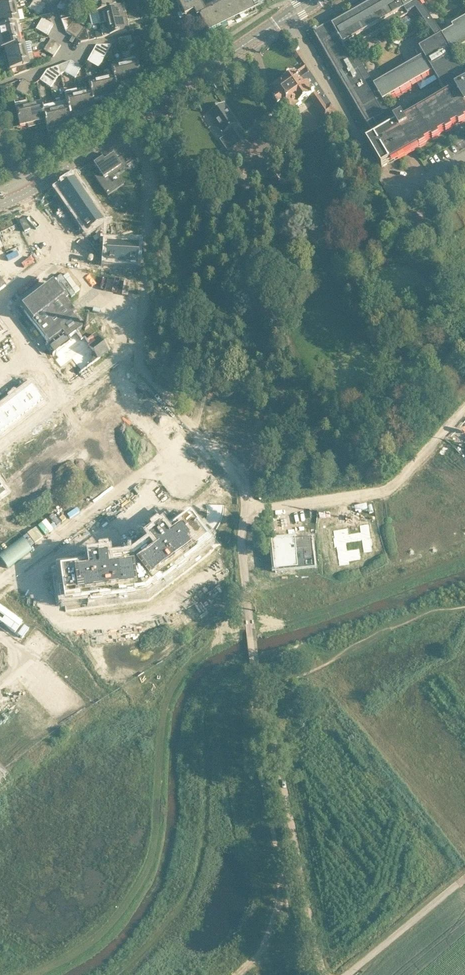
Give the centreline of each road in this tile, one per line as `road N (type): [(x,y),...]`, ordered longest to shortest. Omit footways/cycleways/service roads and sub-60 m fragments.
road 1 (track): [(37,974),(96,941),(131,898),(153,851),(168,698),(196,657),(248,607)]
road 2 (track): [(220,974),(258,923),(257,875),(227,726),(235,691),(256,673)]
road 3 (track): [(326,974),(262,701)]
road 4 (residential): [(244,509),(382,492),(464,411)]
road 5 (unclassified): [(396,197),(287,16)]
road 6 (unclassified): [(244,509),(238,481),(149,377),(139,353)]
road 7 (residential): [(0,583),(151,468)]
road 8 (tertiary): [(131,122),(287,16)]
road 9 (residential): [(0,449),(119,355),(139,353)]
road 10 (unclassified): [(256,673),(244,509)]
road 11 (unclassified): [(144,273),(151,163),(131,122)]
road 12 (unclassified): [(464,881),(348,974)]
road 13 (residential): [(0,300),(61,253),(26,194)]
road 14 (tertiary): [(26,194),(131,122)]

